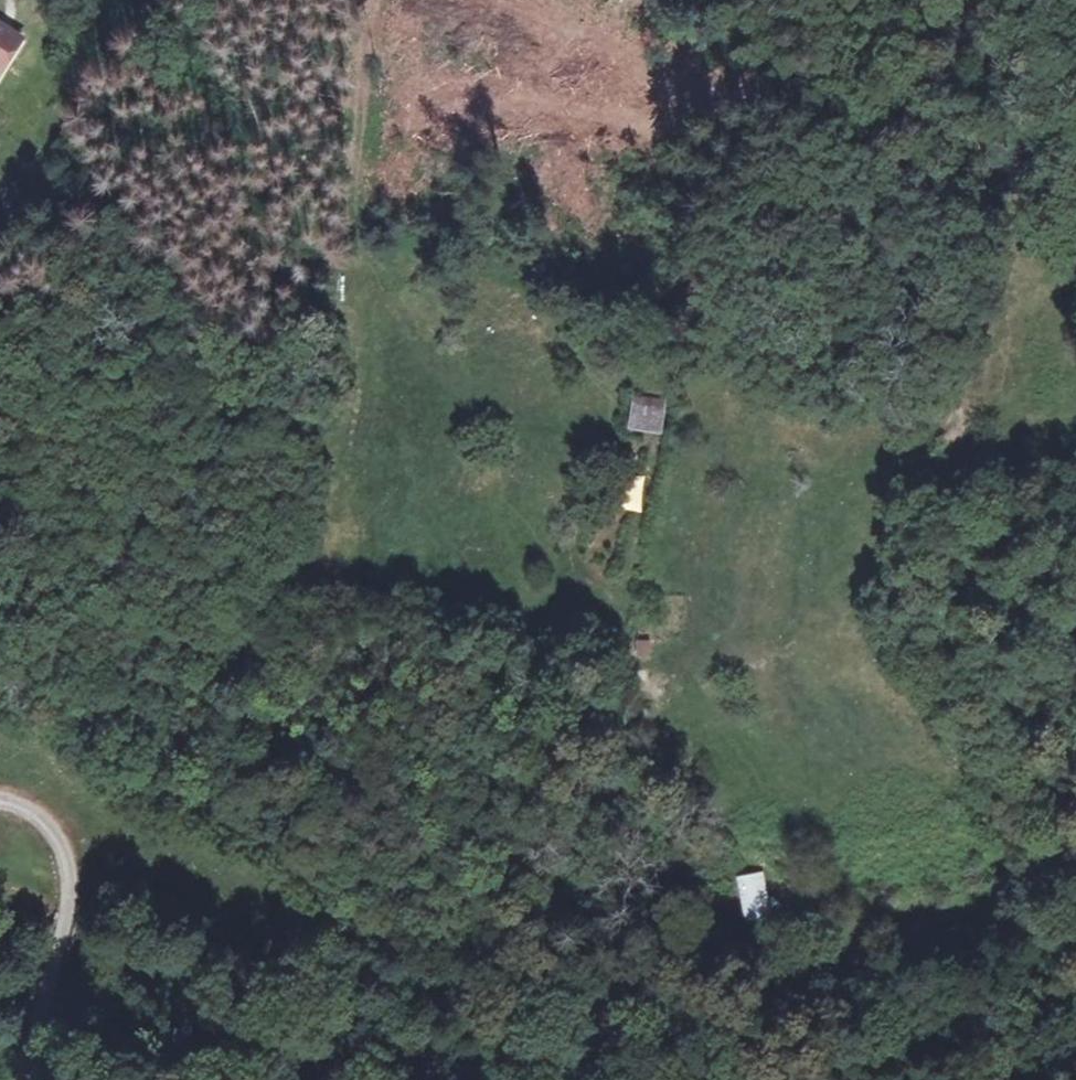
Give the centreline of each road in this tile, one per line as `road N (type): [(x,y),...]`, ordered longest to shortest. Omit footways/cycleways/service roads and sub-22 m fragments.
road 1 (unclassified): [(0,805),(12,806),(49,838),(66,889),(26,1079)]

